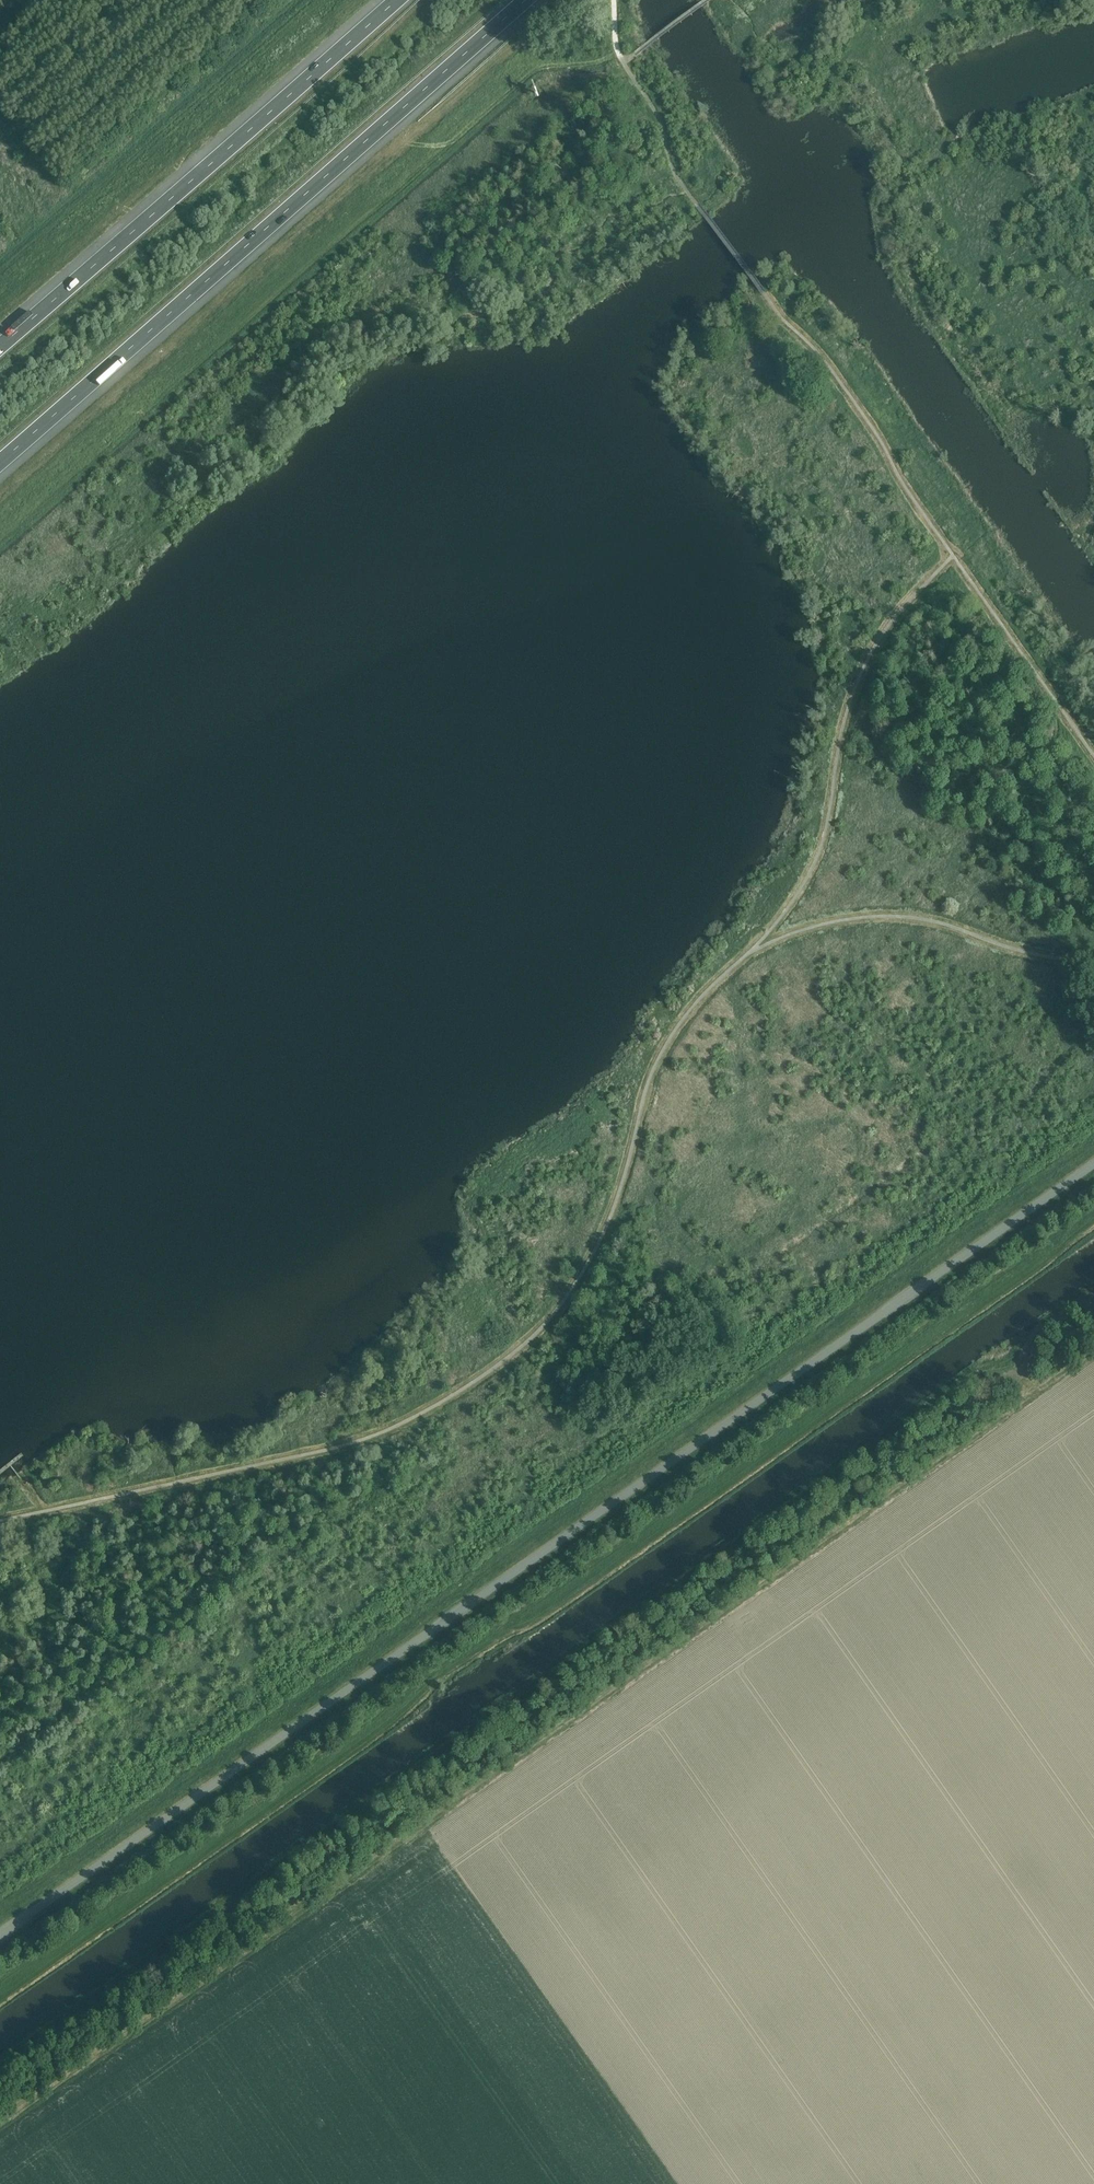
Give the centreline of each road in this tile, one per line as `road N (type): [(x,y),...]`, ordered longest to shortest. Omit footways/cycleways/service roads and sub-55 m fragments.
road 1 (unclassified): [(0,1934),(1093,1164)]
road 2 (motorway): [(0,460),(526,0)]
road 3 (motorway): [(393,0),(0,342)]

